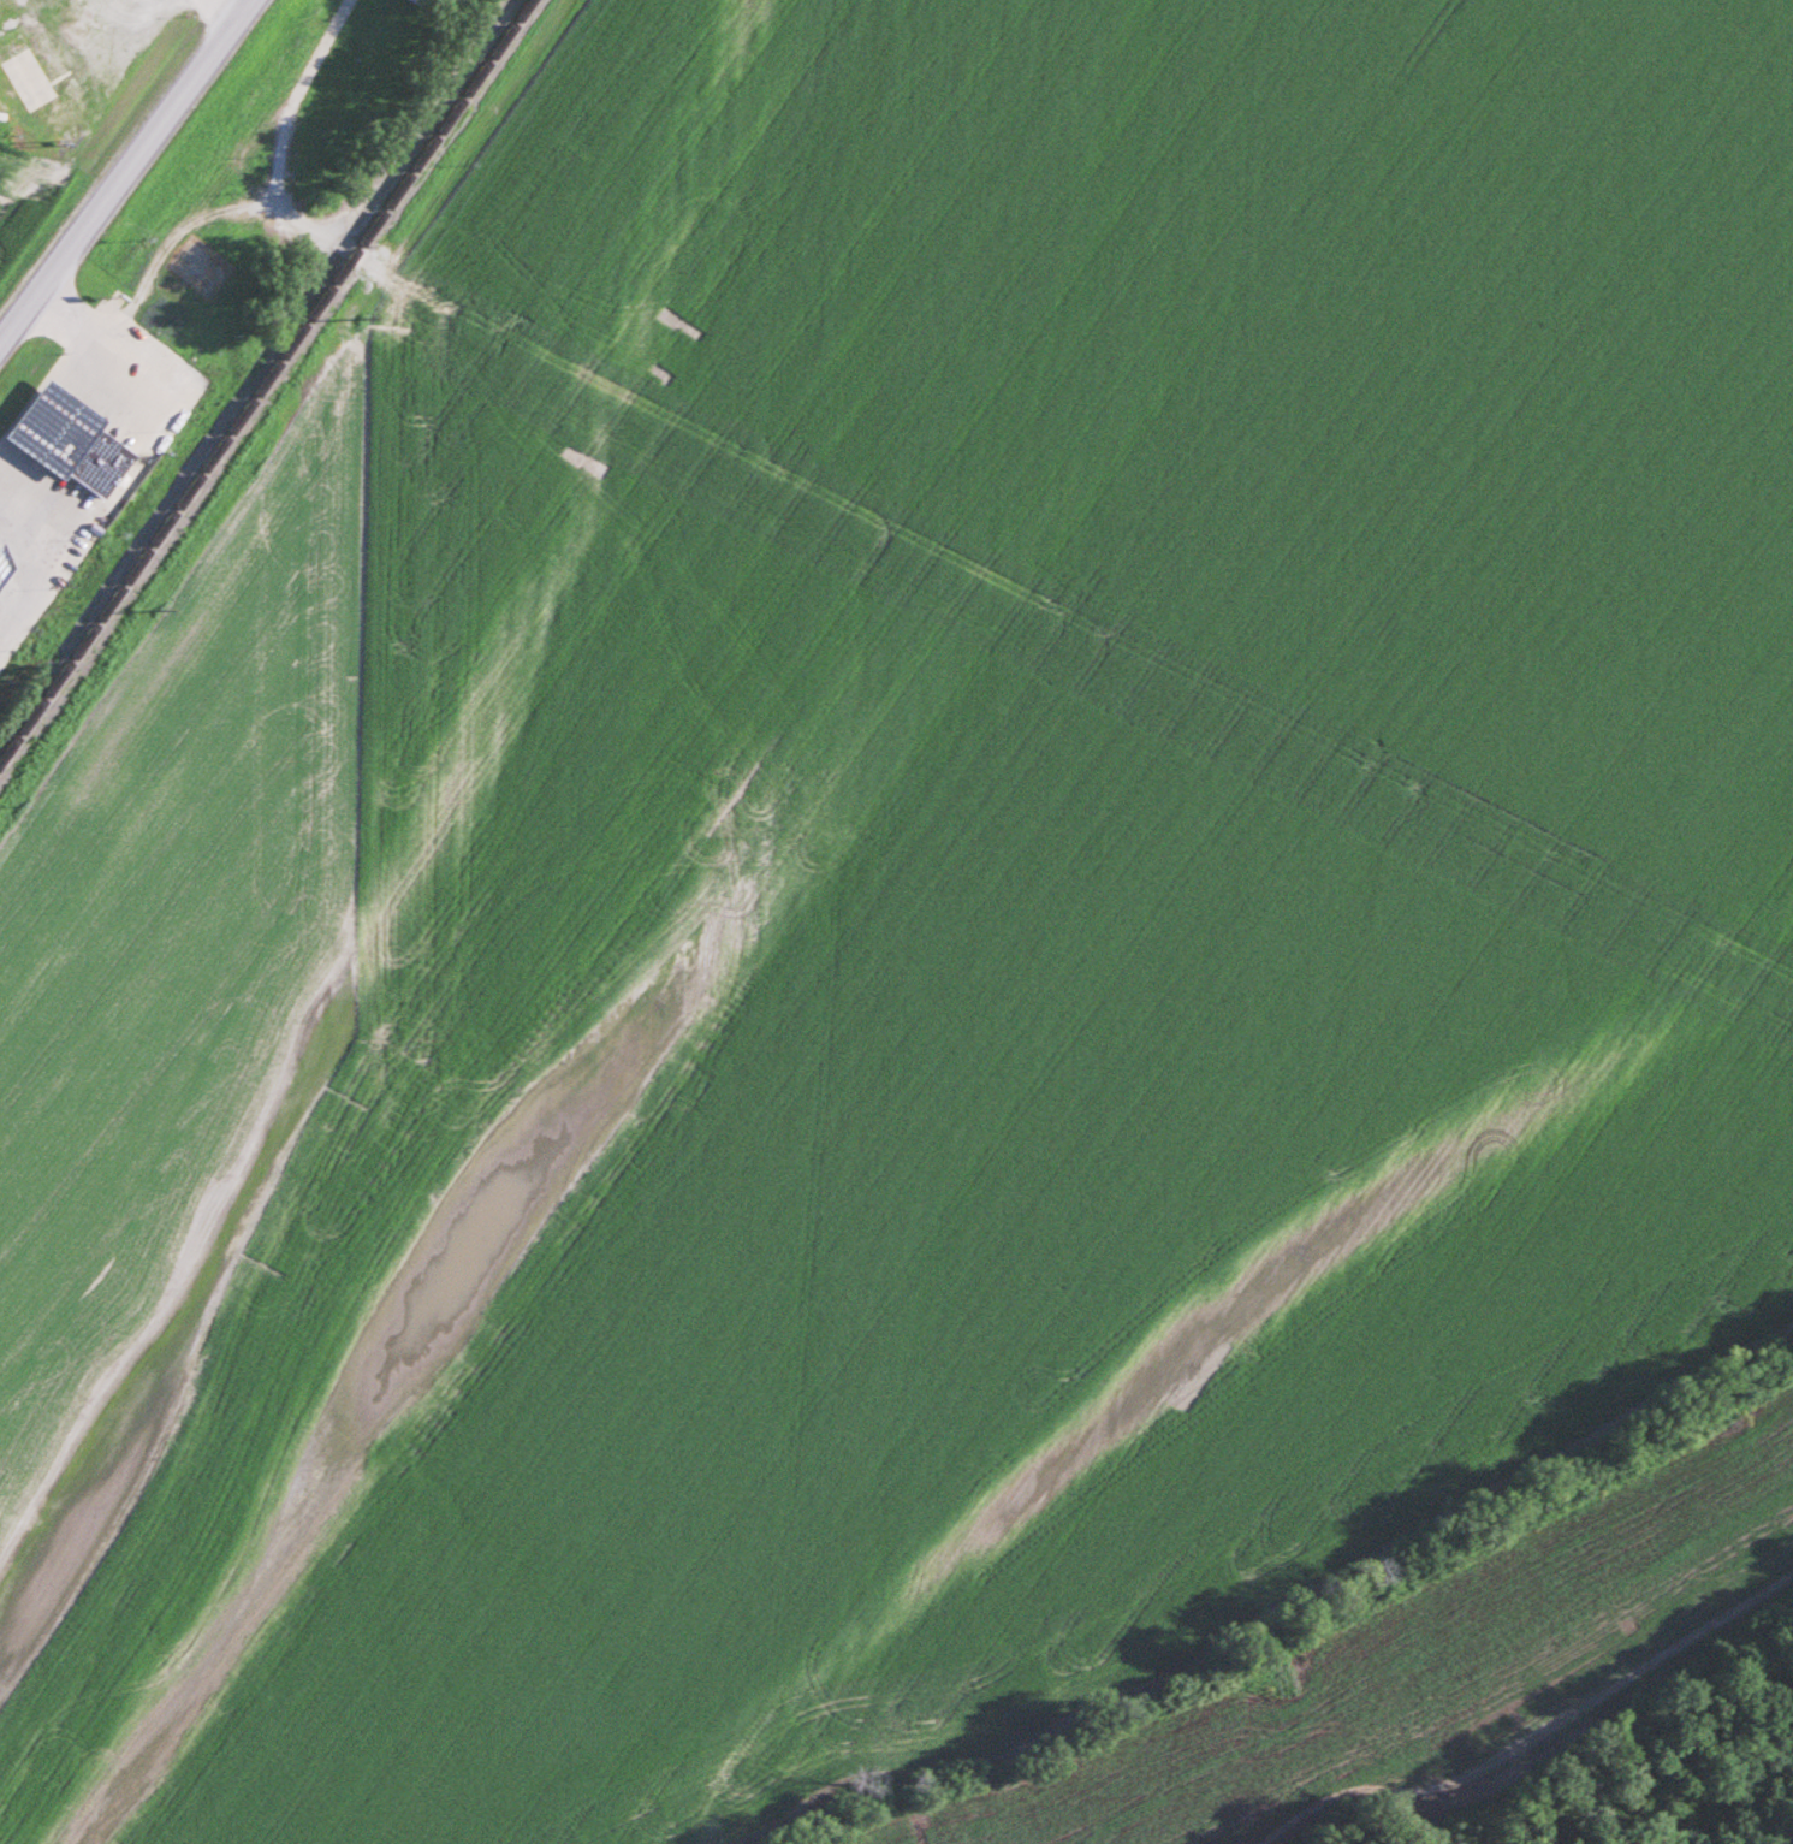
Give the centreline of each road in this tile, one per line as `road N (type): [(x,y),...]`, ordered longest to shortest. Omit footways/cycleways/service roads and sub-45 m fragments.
road 1 (primary): [(0,339),(251,0)]

